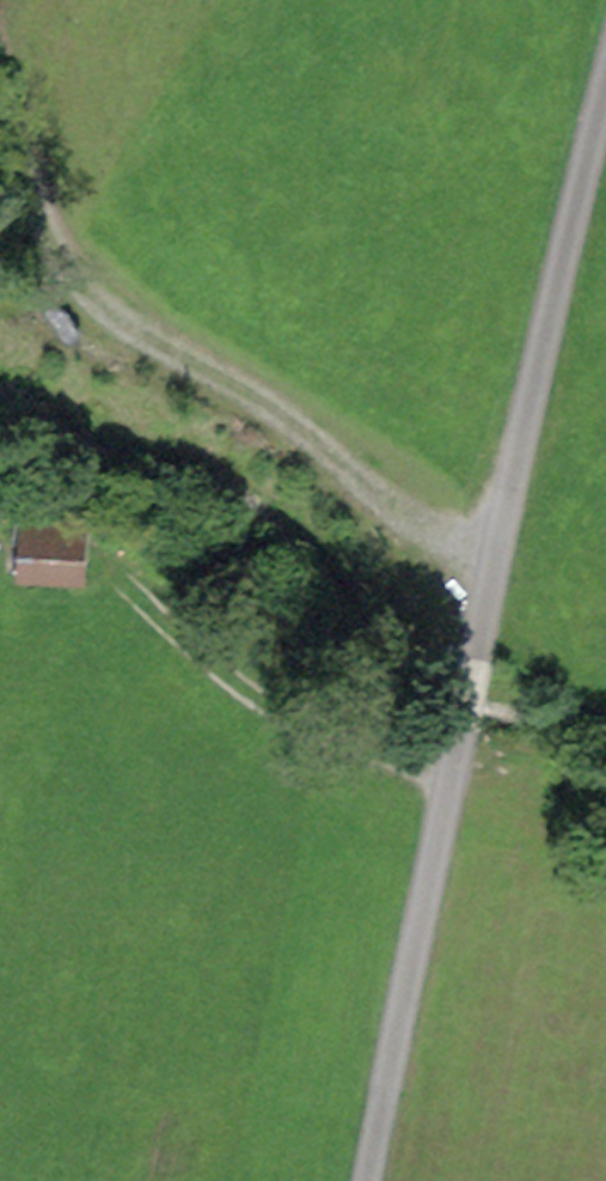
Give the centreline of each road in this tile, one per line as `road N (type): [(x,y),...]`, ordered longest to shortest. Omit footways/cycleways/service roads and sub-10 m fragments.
road 1 (track): [(372,1180),(605,92)]
road 2 (track): [(501,569),(282,419),(142,337),(58,254),(0,165)]
road 3 (track): [(457,784),(328,735),(232,680),(112,570)]

